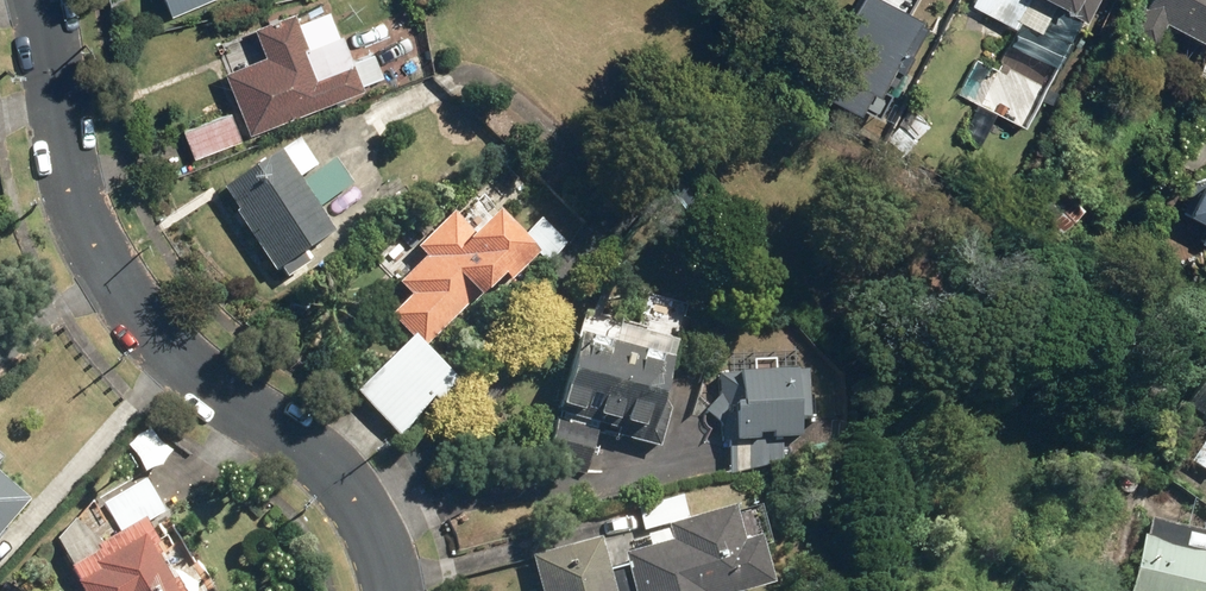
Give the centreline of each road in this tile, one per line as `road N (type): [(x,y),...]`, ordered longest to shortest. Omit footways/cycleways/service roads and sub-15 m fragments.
road 1 (residential): [(400,590),(393,550),(339,470),(150,328),(107,262),(63,150),(38,0)]

